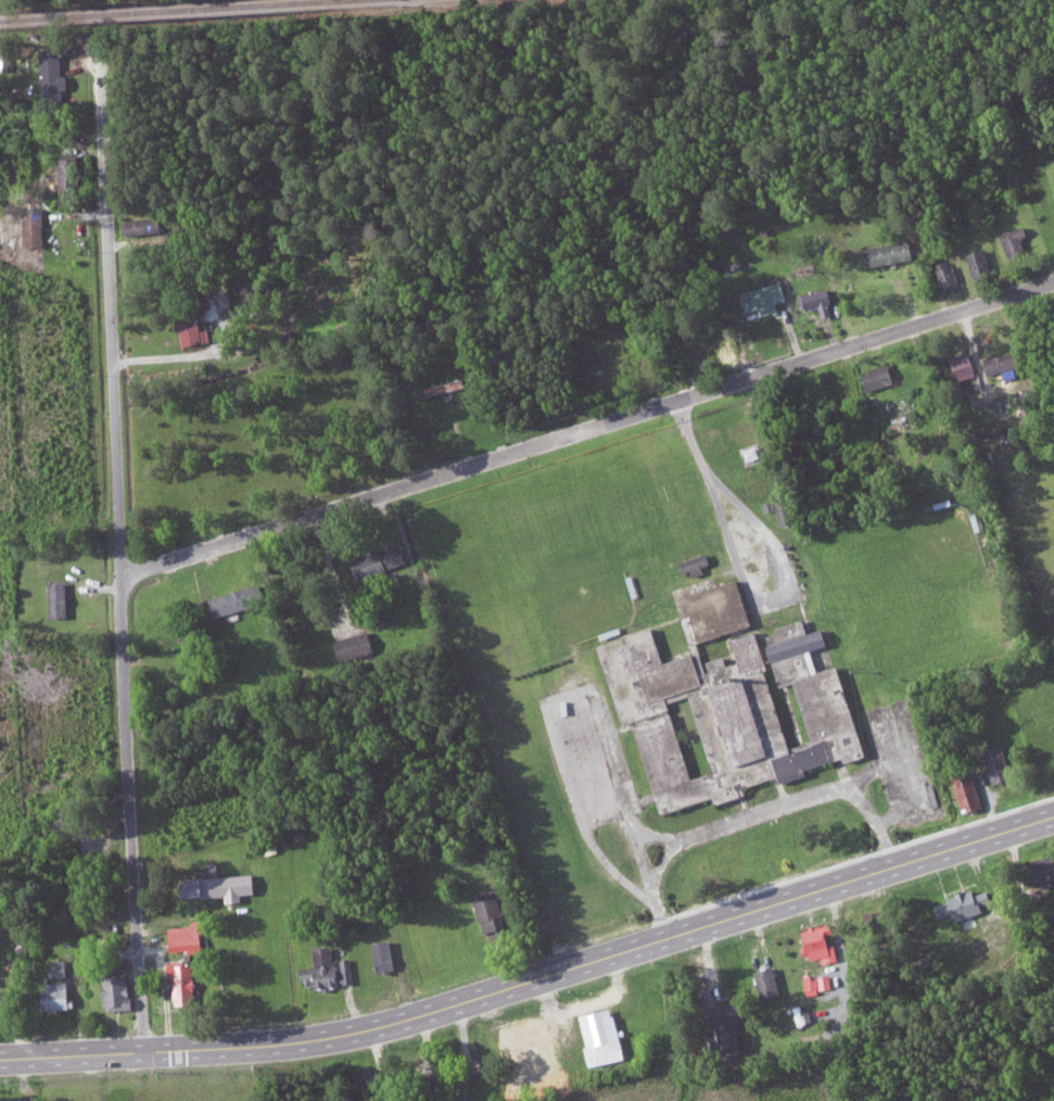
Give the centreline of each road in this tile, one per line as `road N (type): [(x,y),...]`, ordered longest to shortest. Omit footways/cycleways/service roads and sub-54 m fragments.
road 1 (secondary): [(0,1059),(246,1048),(355,1034),(1053,816)]
road 2 (residential): [(144,1052),(103,53)]
road 3 (residential): [(1053,281),(160,561),(120,583)]
road 4 (residential): [(676,935),(649,846),(688,831),(829,788),(865,790),(897,865)]
road 5 (residential): [(676,401),(761,592)]

